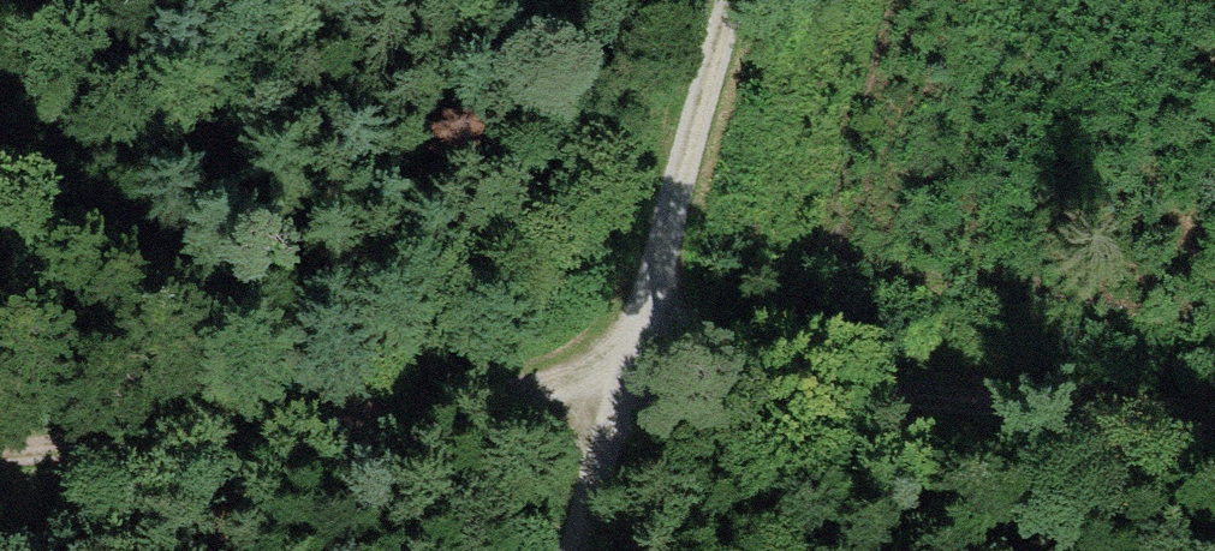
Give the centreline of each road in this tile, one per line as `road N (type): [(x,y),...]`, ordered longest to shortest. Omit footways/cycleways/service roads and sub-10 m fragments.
road 1 (track): [(0,442),(85,440),(630,358),(1045,400),(1214,430)]
road 2 (track): [(574,550),(733,0)]

